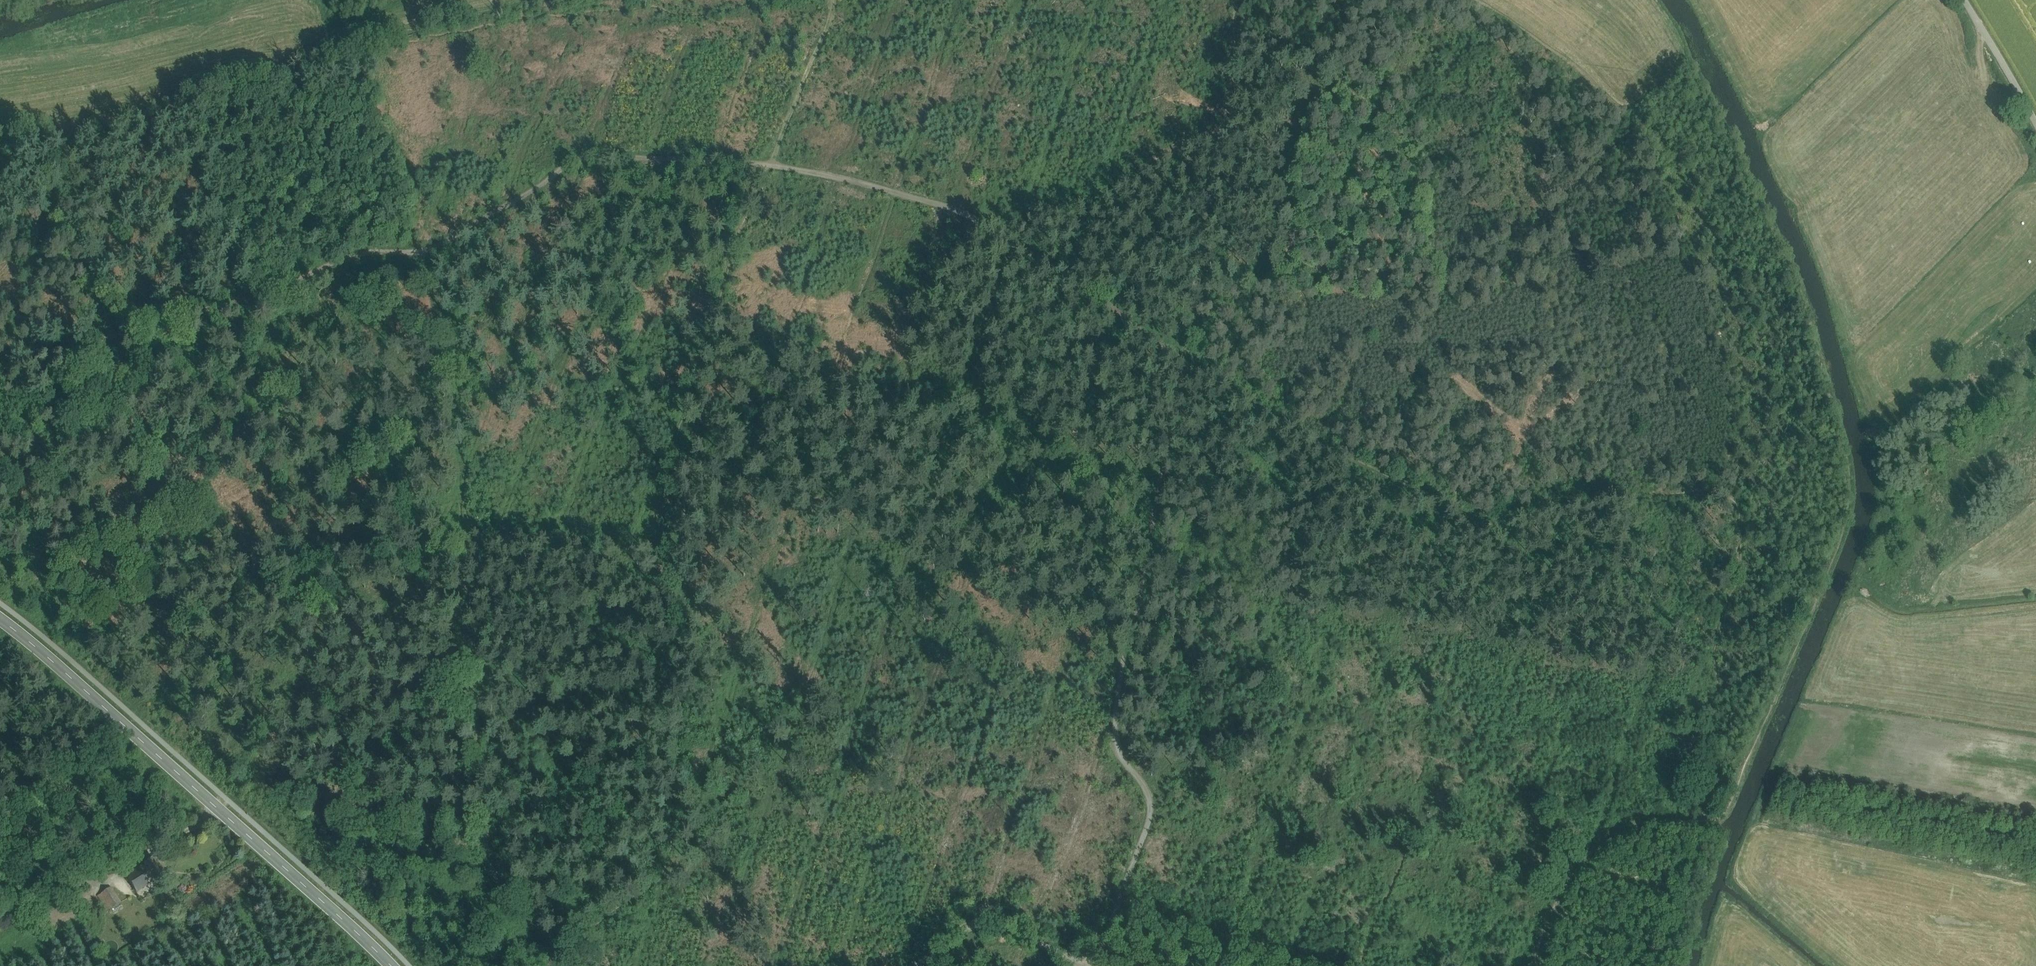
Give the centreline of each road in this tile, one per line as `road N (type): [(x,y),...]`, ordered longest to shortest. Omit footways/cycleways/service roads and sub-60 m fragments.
road 1 (tertiary): [(391,965),(0,619)]
road 2 (track): [(1719,819),(1638,825),(1602,840),(1553,910),(1533,965)]
road 3 (unclassified): [(1964,0),(2035,128)]

